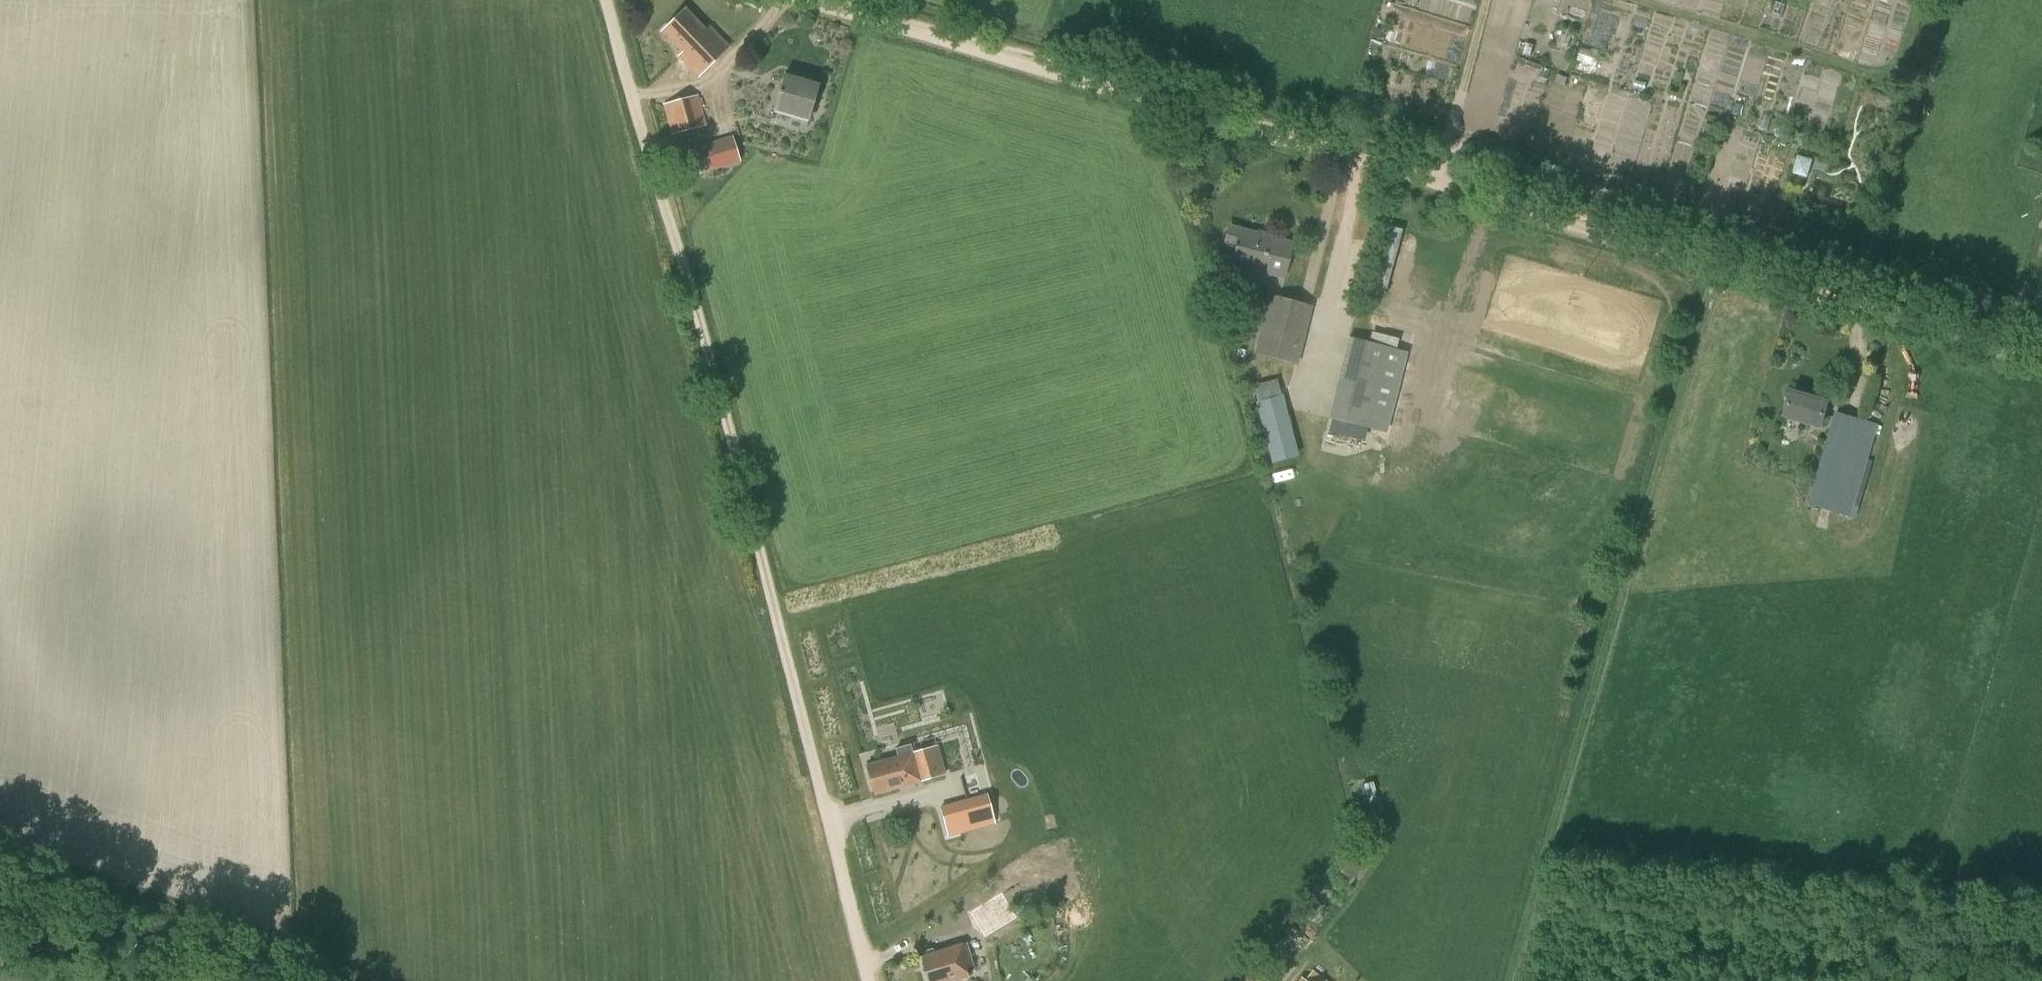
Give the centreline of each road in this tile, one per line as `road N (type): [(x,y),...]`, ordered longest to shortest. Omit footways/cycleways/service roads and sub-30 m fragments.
road 1 (track): [(2041,368),(813,0)]
road 2 (track): [(872,980),(606,0)]

